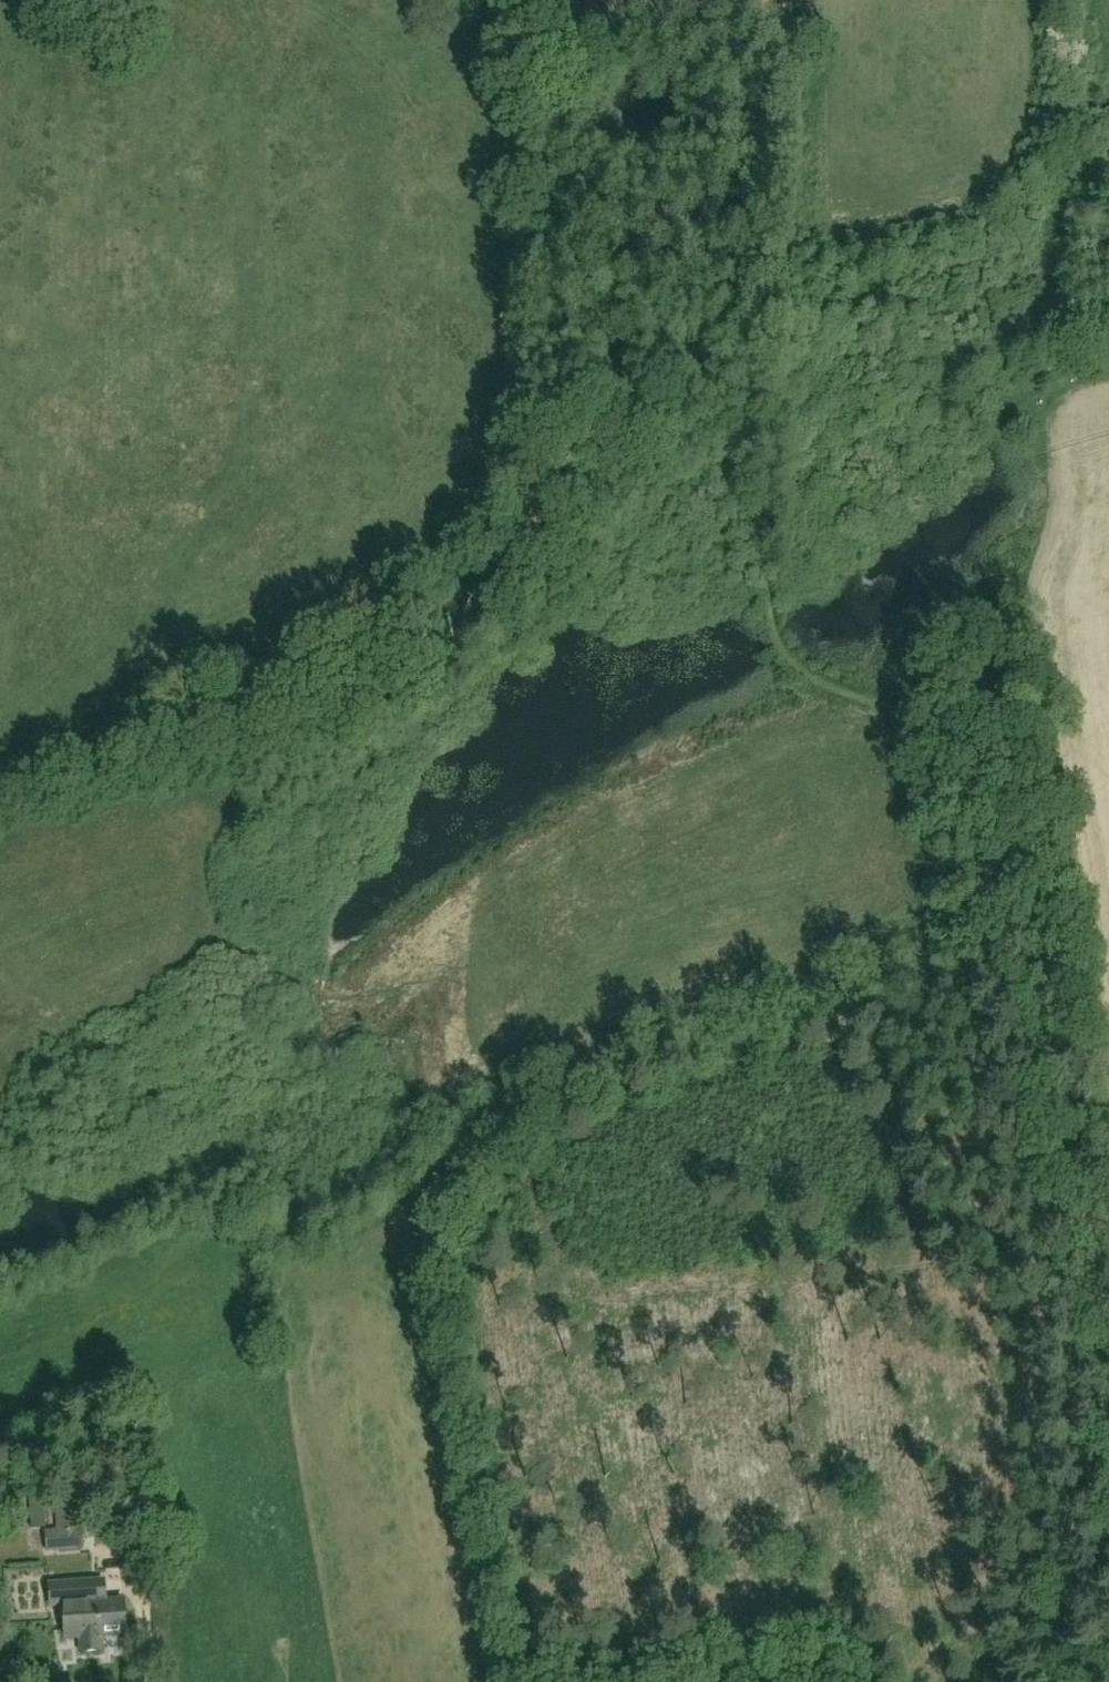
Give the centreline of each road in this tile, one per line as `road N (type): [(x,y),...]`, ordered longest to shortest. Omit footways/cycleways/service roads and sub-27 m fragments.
road 1 (track): [(0,800),(486,591),(765,335),(780,0)]

